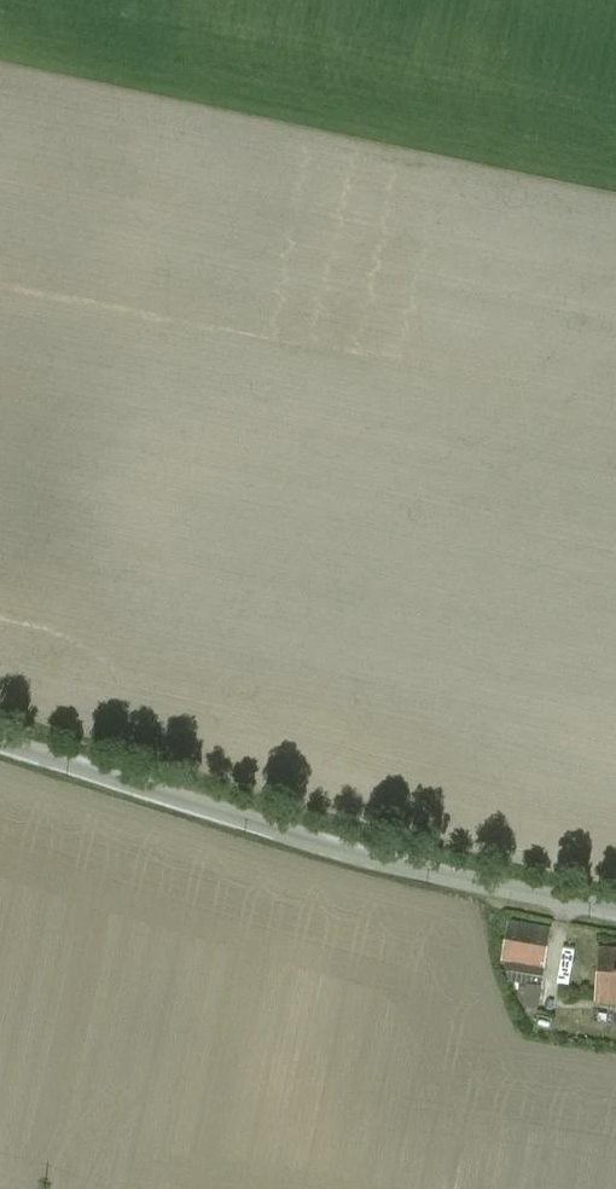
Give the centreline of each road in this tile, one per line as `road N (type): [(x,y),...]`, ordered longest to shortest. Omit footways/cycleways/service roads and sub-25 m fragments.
road 1 (unclassified): [(615,909),(353,851),(0,739)]

